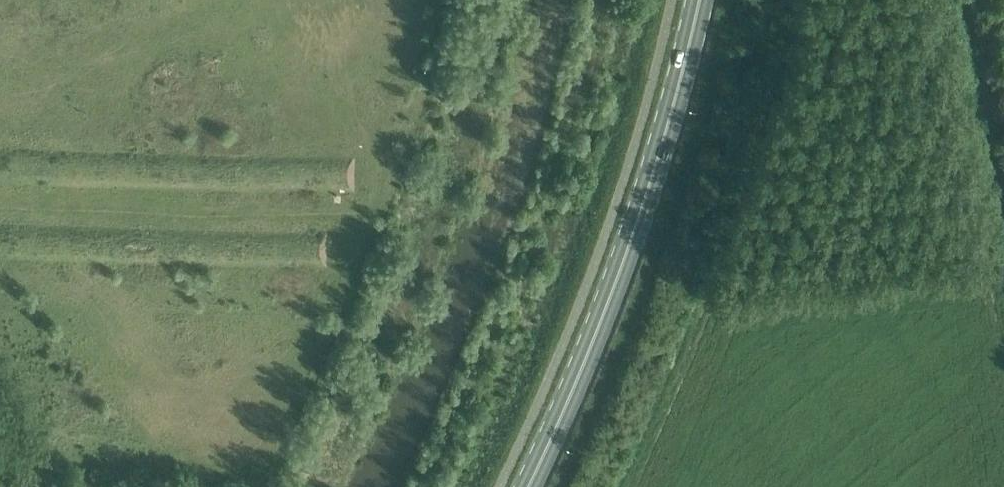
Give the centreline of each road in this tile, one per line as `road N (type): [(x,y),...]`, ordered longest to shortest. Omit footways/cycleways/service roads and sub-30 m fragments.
road 1 (trunk): [(1003,148),(898,160),(184,179),(0,169)]
road 2 (trunk): [(0,240),(185,251),(899,237),(1003,225)]
road 3 (primary): [(517,486),(624,244),(699,0)]

